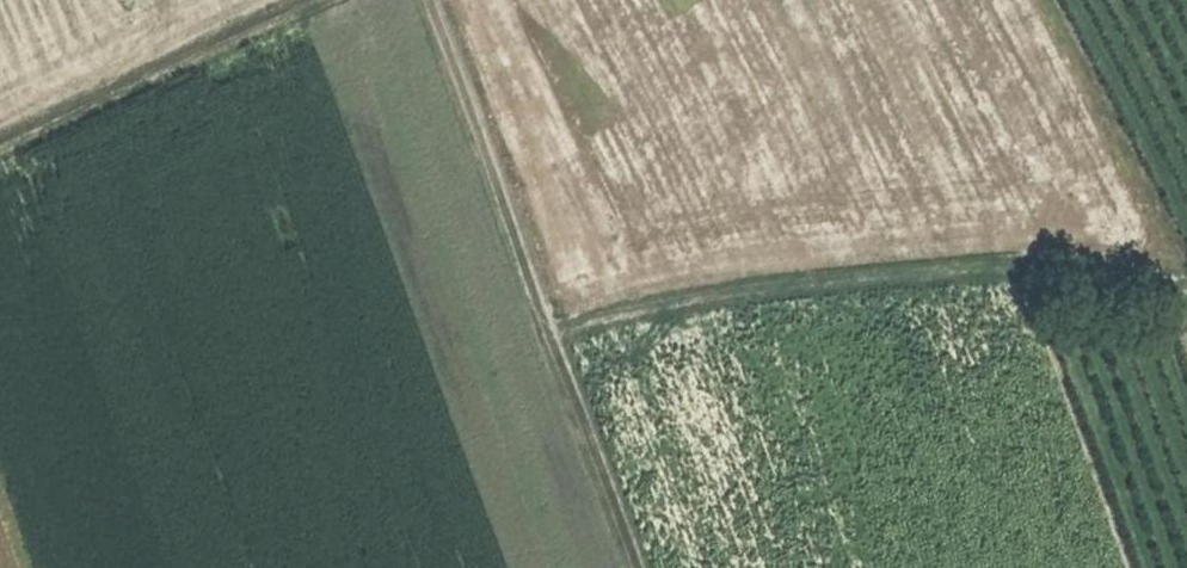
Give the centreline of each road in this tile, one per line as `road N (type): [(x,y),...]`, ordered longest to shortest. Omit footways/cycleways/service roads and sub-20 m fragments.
road 1 (track): [(1186,275),(1030,249),(833,267),(558,306)]
road 2 (track): [(436,0),(558,306),(645,567)]
road 3 (track): [(298,0),(0,142)]

